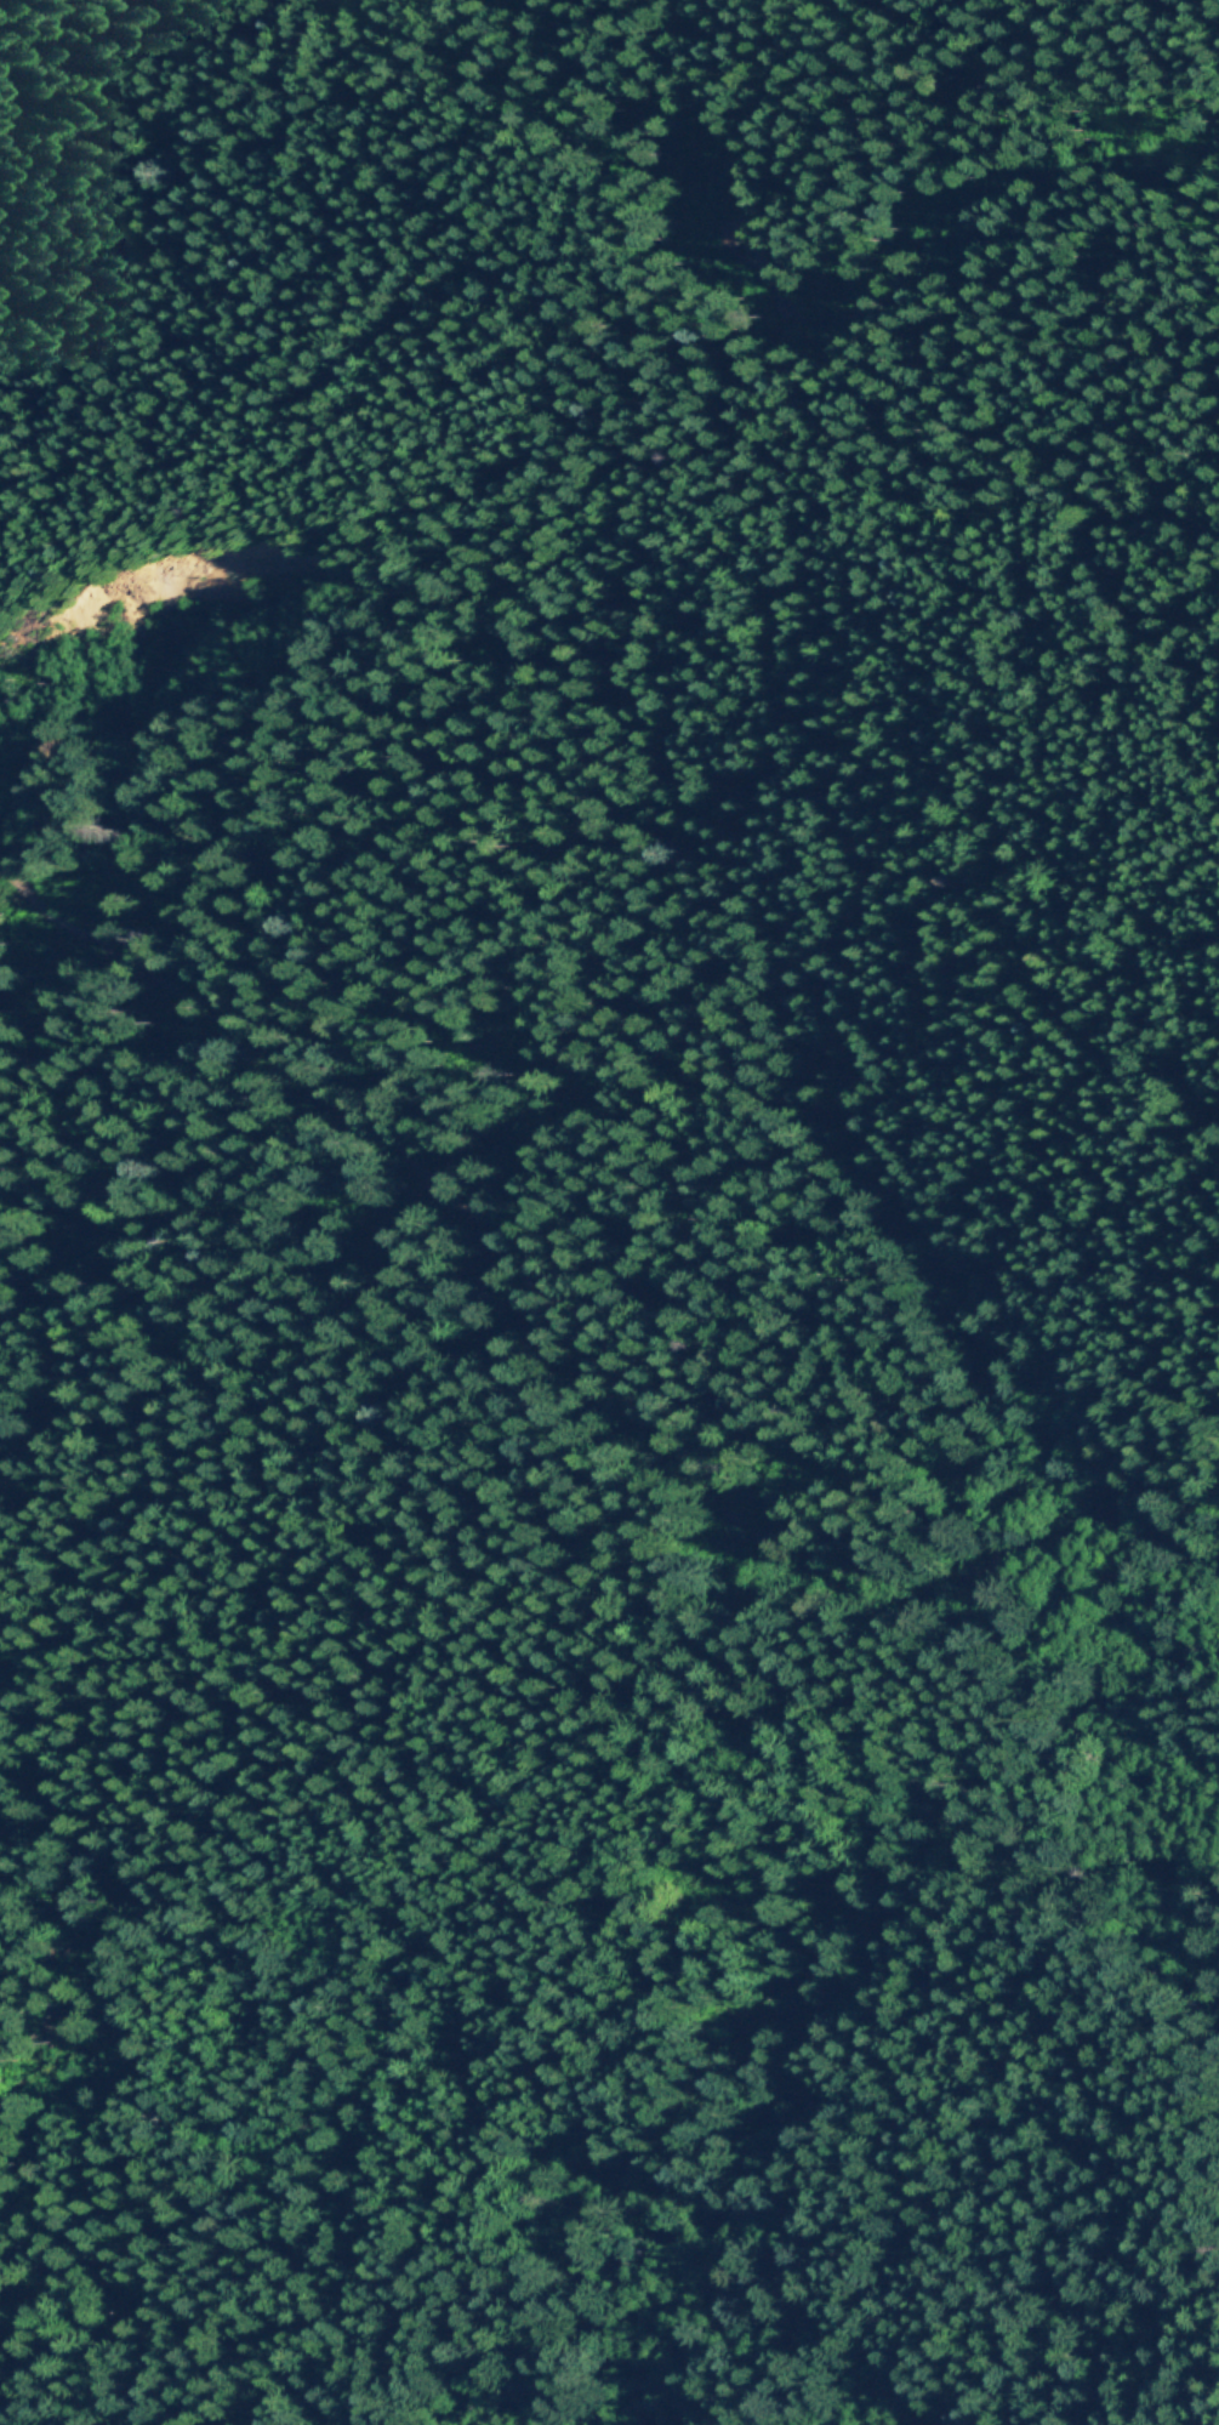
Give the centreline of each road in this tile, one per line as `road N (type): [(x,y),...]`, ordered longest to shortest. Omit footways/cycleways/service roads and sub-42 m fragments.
road 1 (track): [(1218,1596),(1104,1535),(1002,1545),(888,1596),(802,1576),(670,1514),(394,1132),(187,1024),(57,918),(0,891)]
road 2 (track): [(1218,143),(1047,171),(968,198),(815,313),(784,314),(754,295)]

